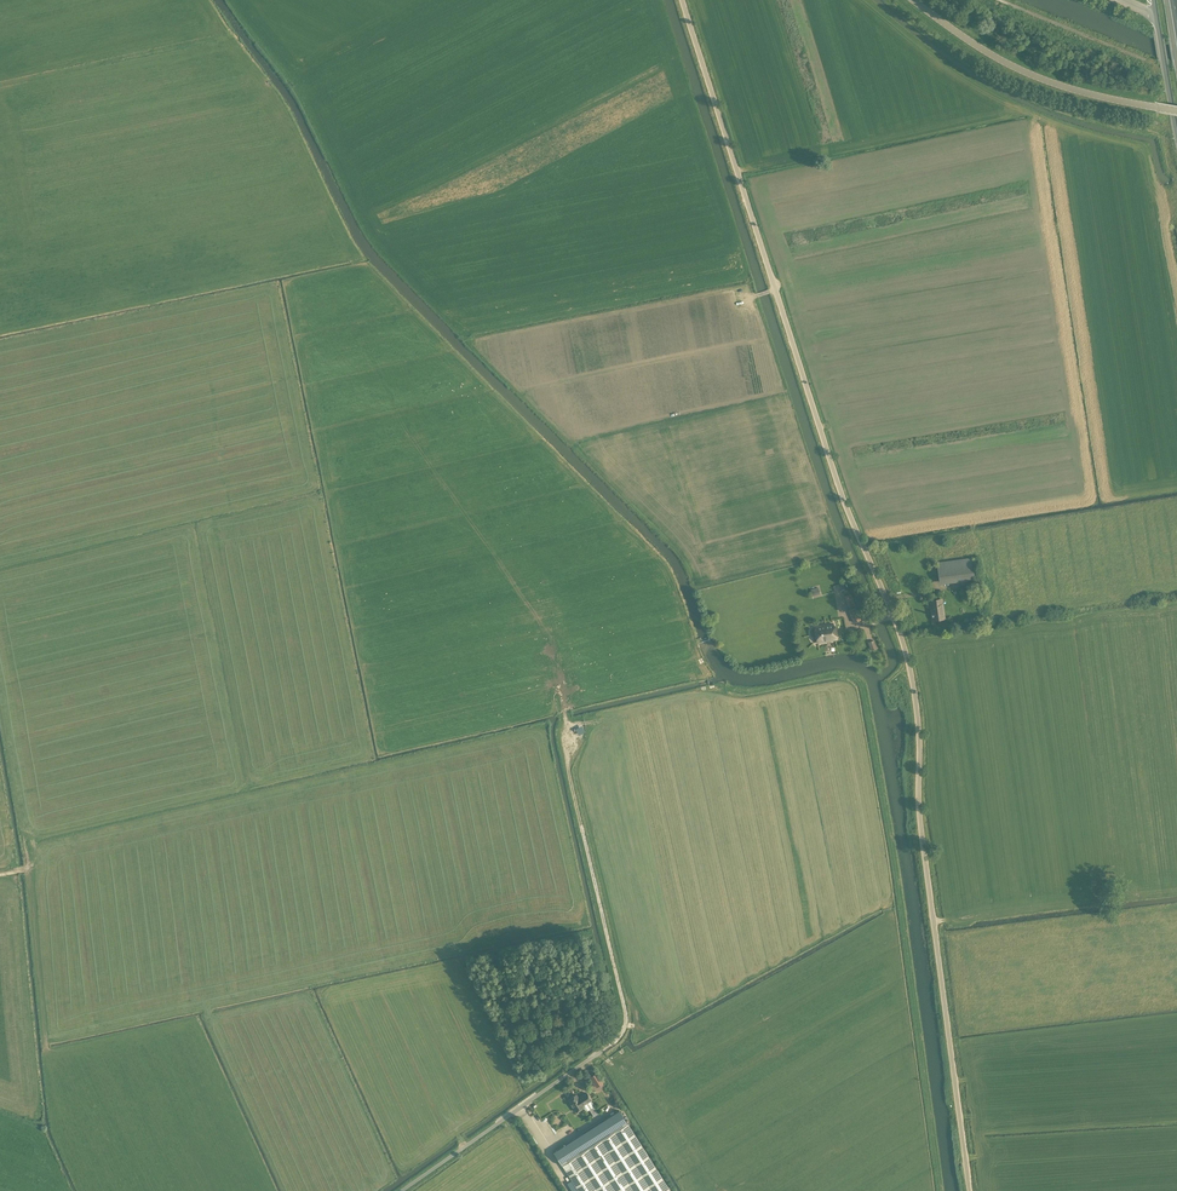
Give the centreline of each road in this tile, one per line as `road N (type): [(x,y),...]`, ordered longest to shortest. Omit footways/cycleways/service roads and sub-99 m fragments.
road 1 (unclassified): [(971,1190),(924,883),(913,678),(837,484),(683,0)]
road 2 (tertiary): [(1176,111),(1095,97),(1009,66),(912,0)]
road 3 (unclassified): [(402,1190),(604,1052)]

